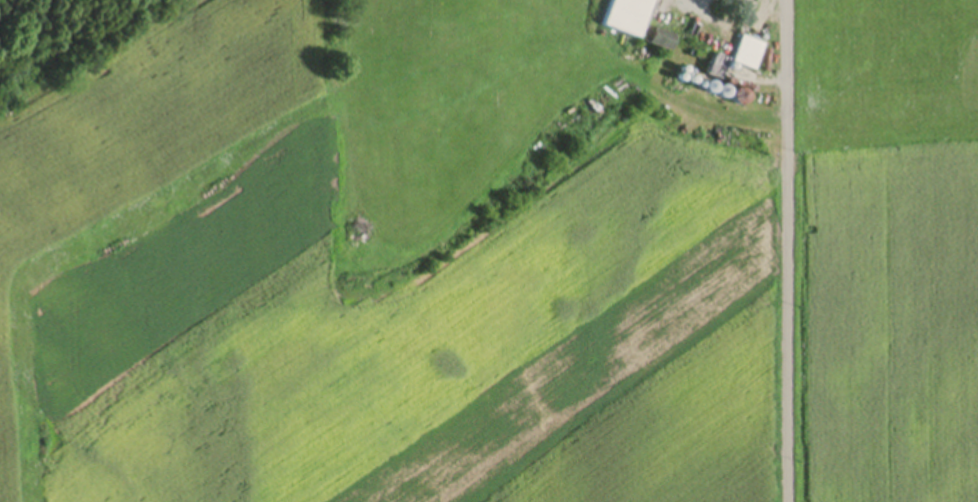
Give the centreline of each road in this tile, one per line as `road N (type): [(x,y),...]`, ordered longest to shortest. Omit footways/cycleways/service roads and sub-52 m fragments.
road 1 (residential): [(786,501),(784,0)]

